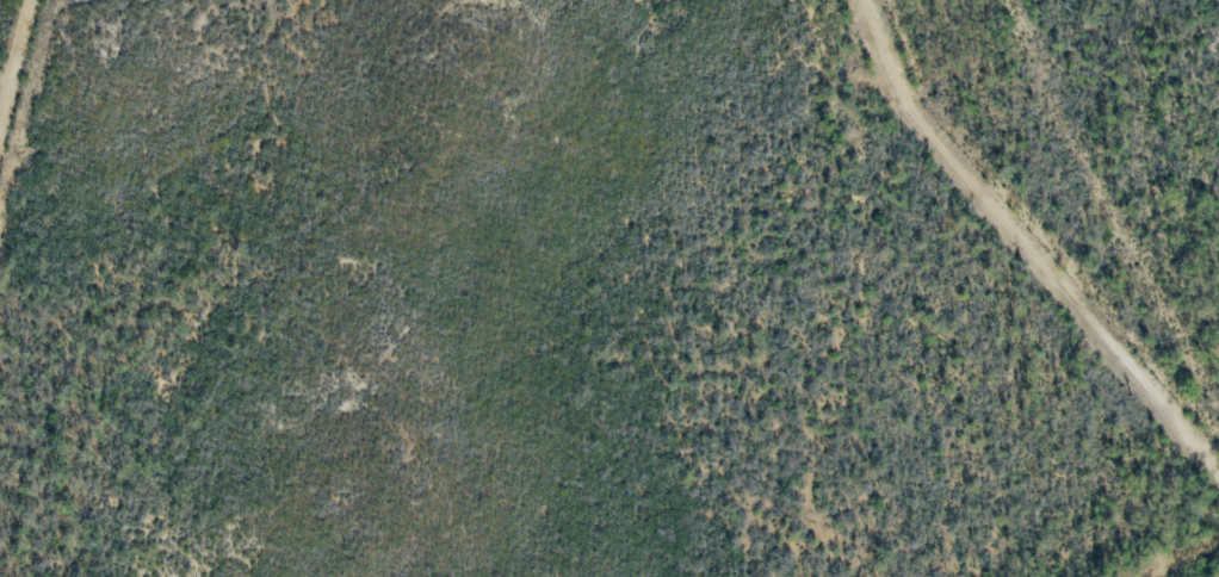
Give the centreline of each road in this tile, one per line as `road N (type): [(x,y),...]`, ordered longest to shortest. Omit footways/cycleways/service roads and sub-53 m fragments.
road 1 (residential): [(1218,432),(932,99),(892,0)]

